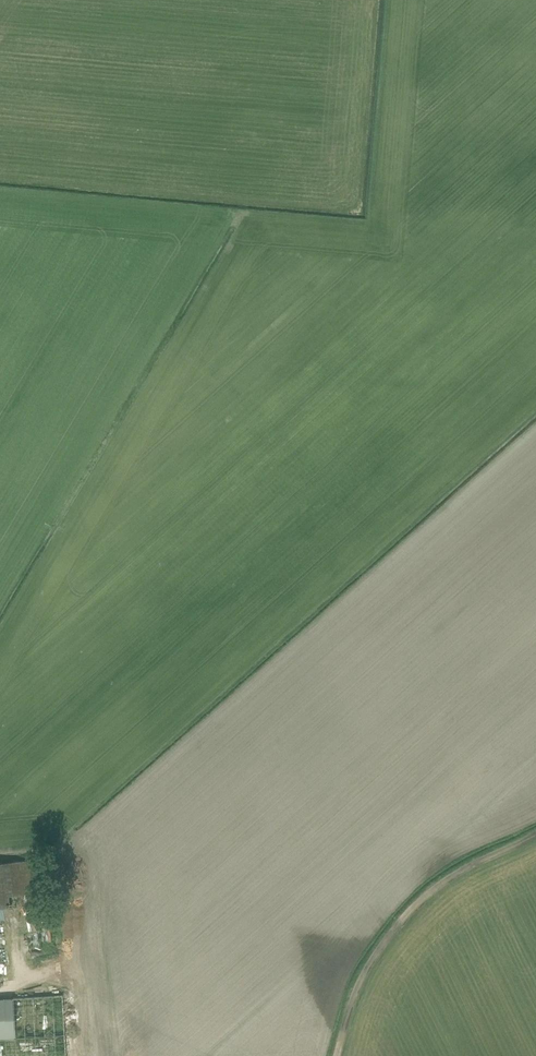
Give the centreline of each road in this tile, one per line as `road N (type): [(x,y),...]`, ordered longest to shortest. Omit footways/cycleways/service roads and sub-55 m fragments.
road 1 (track): [(336,1055),(367,968),(418,902),(445,879),(535,833)]

